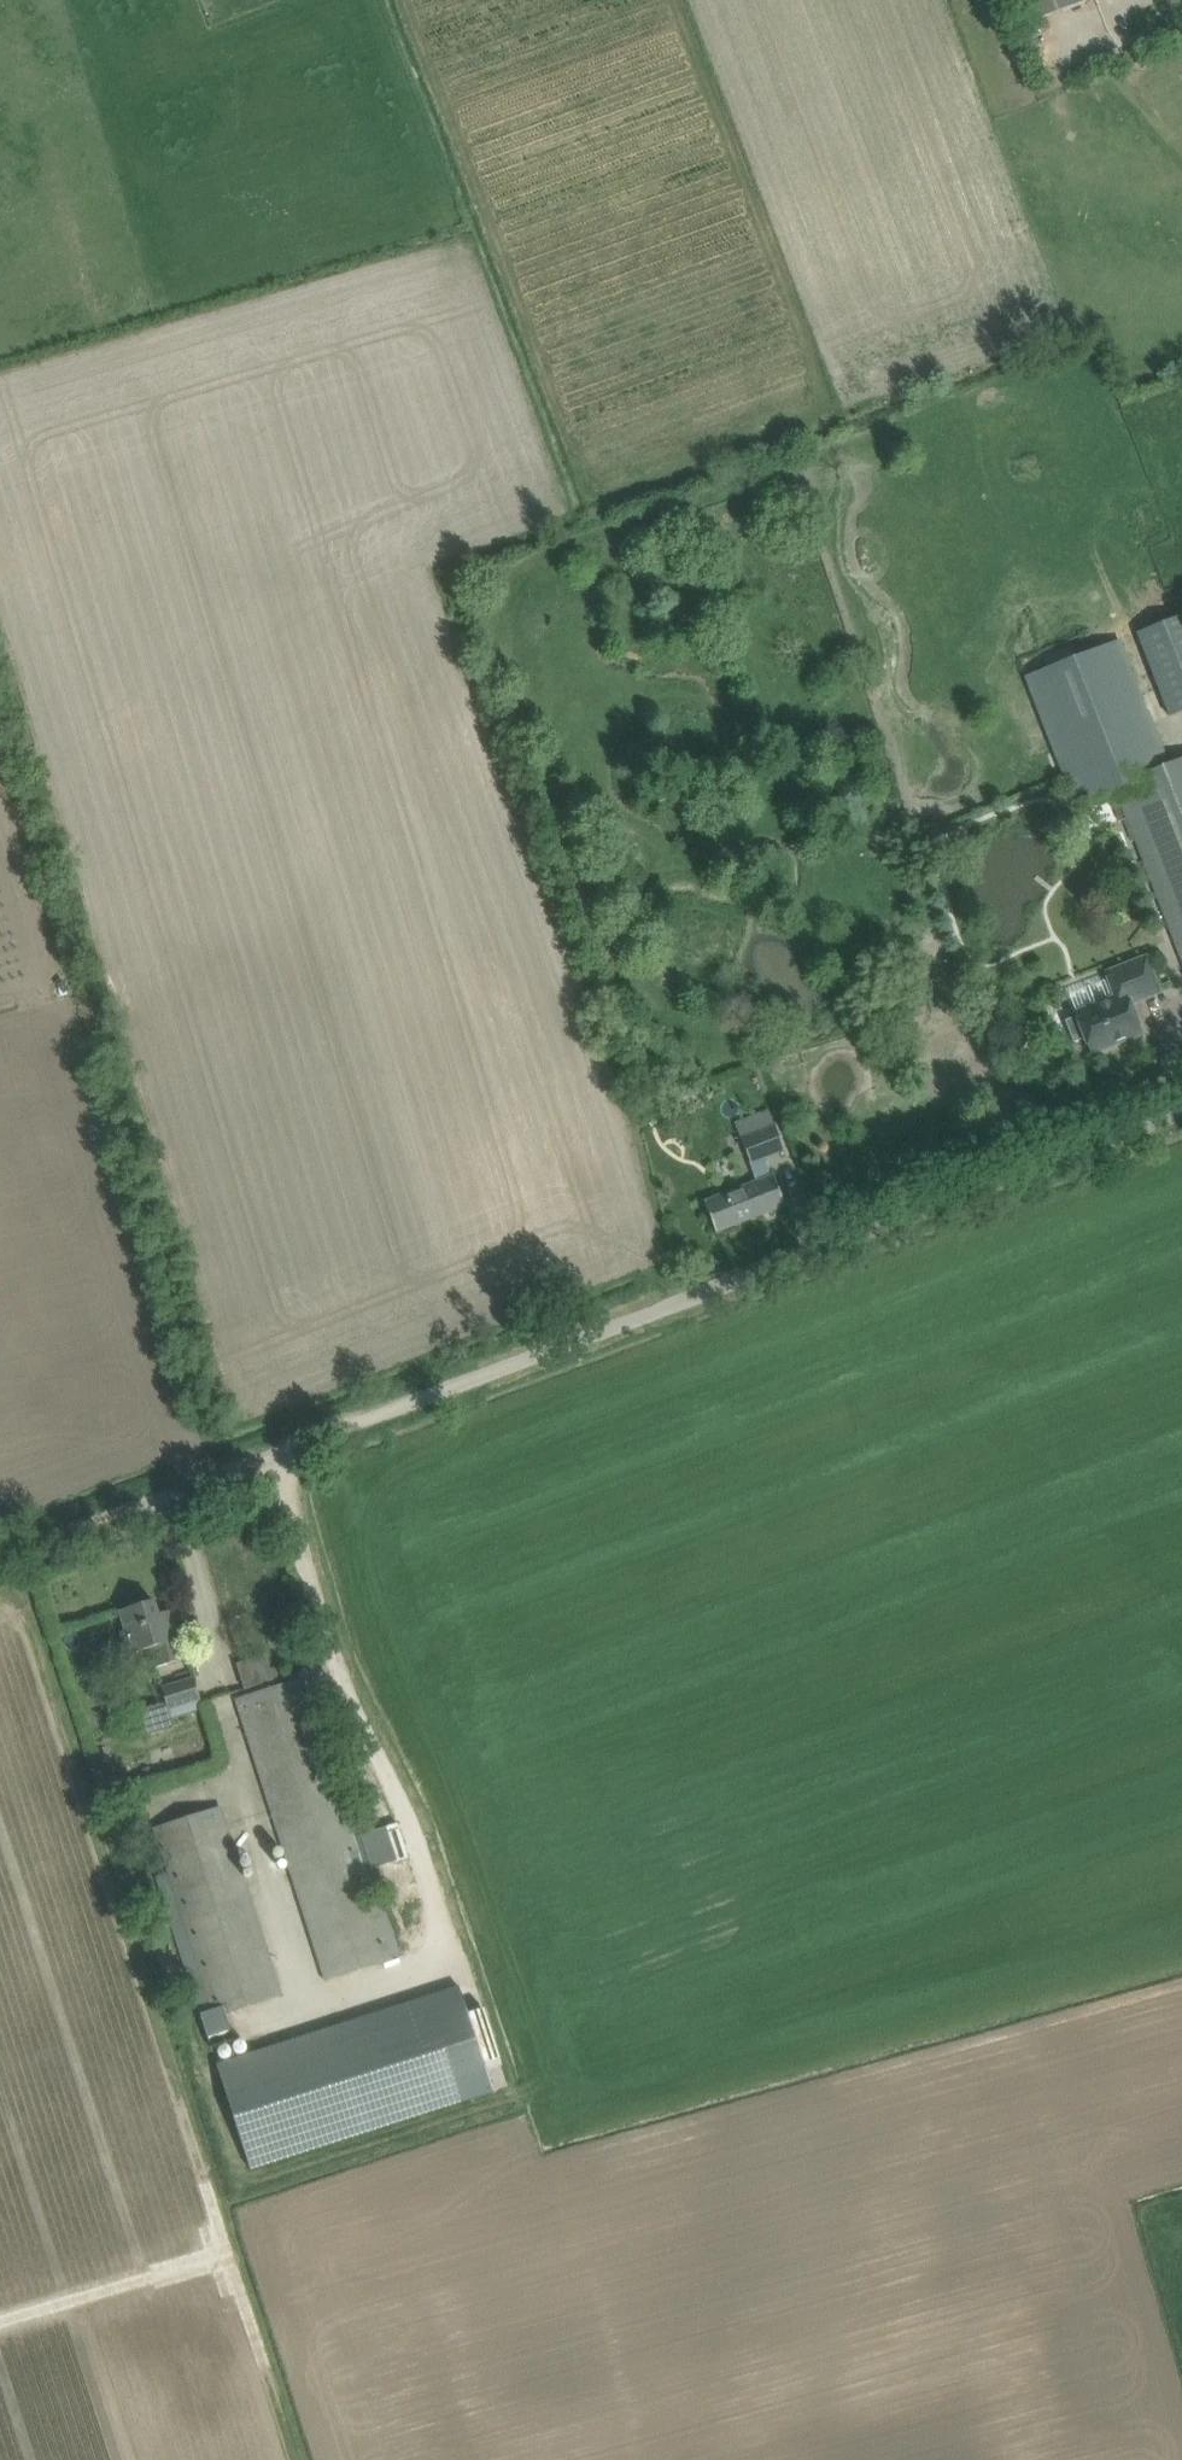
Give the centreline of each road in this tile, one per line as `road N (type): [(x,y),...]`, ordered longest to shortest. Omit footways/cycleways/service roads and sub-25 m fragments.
road 1 (unclassified): [(114,1517),(1181,1108)]
road 2 (track): [(0,1026),(48,1019),(65,1022),(72,1034),(203,1483)]

